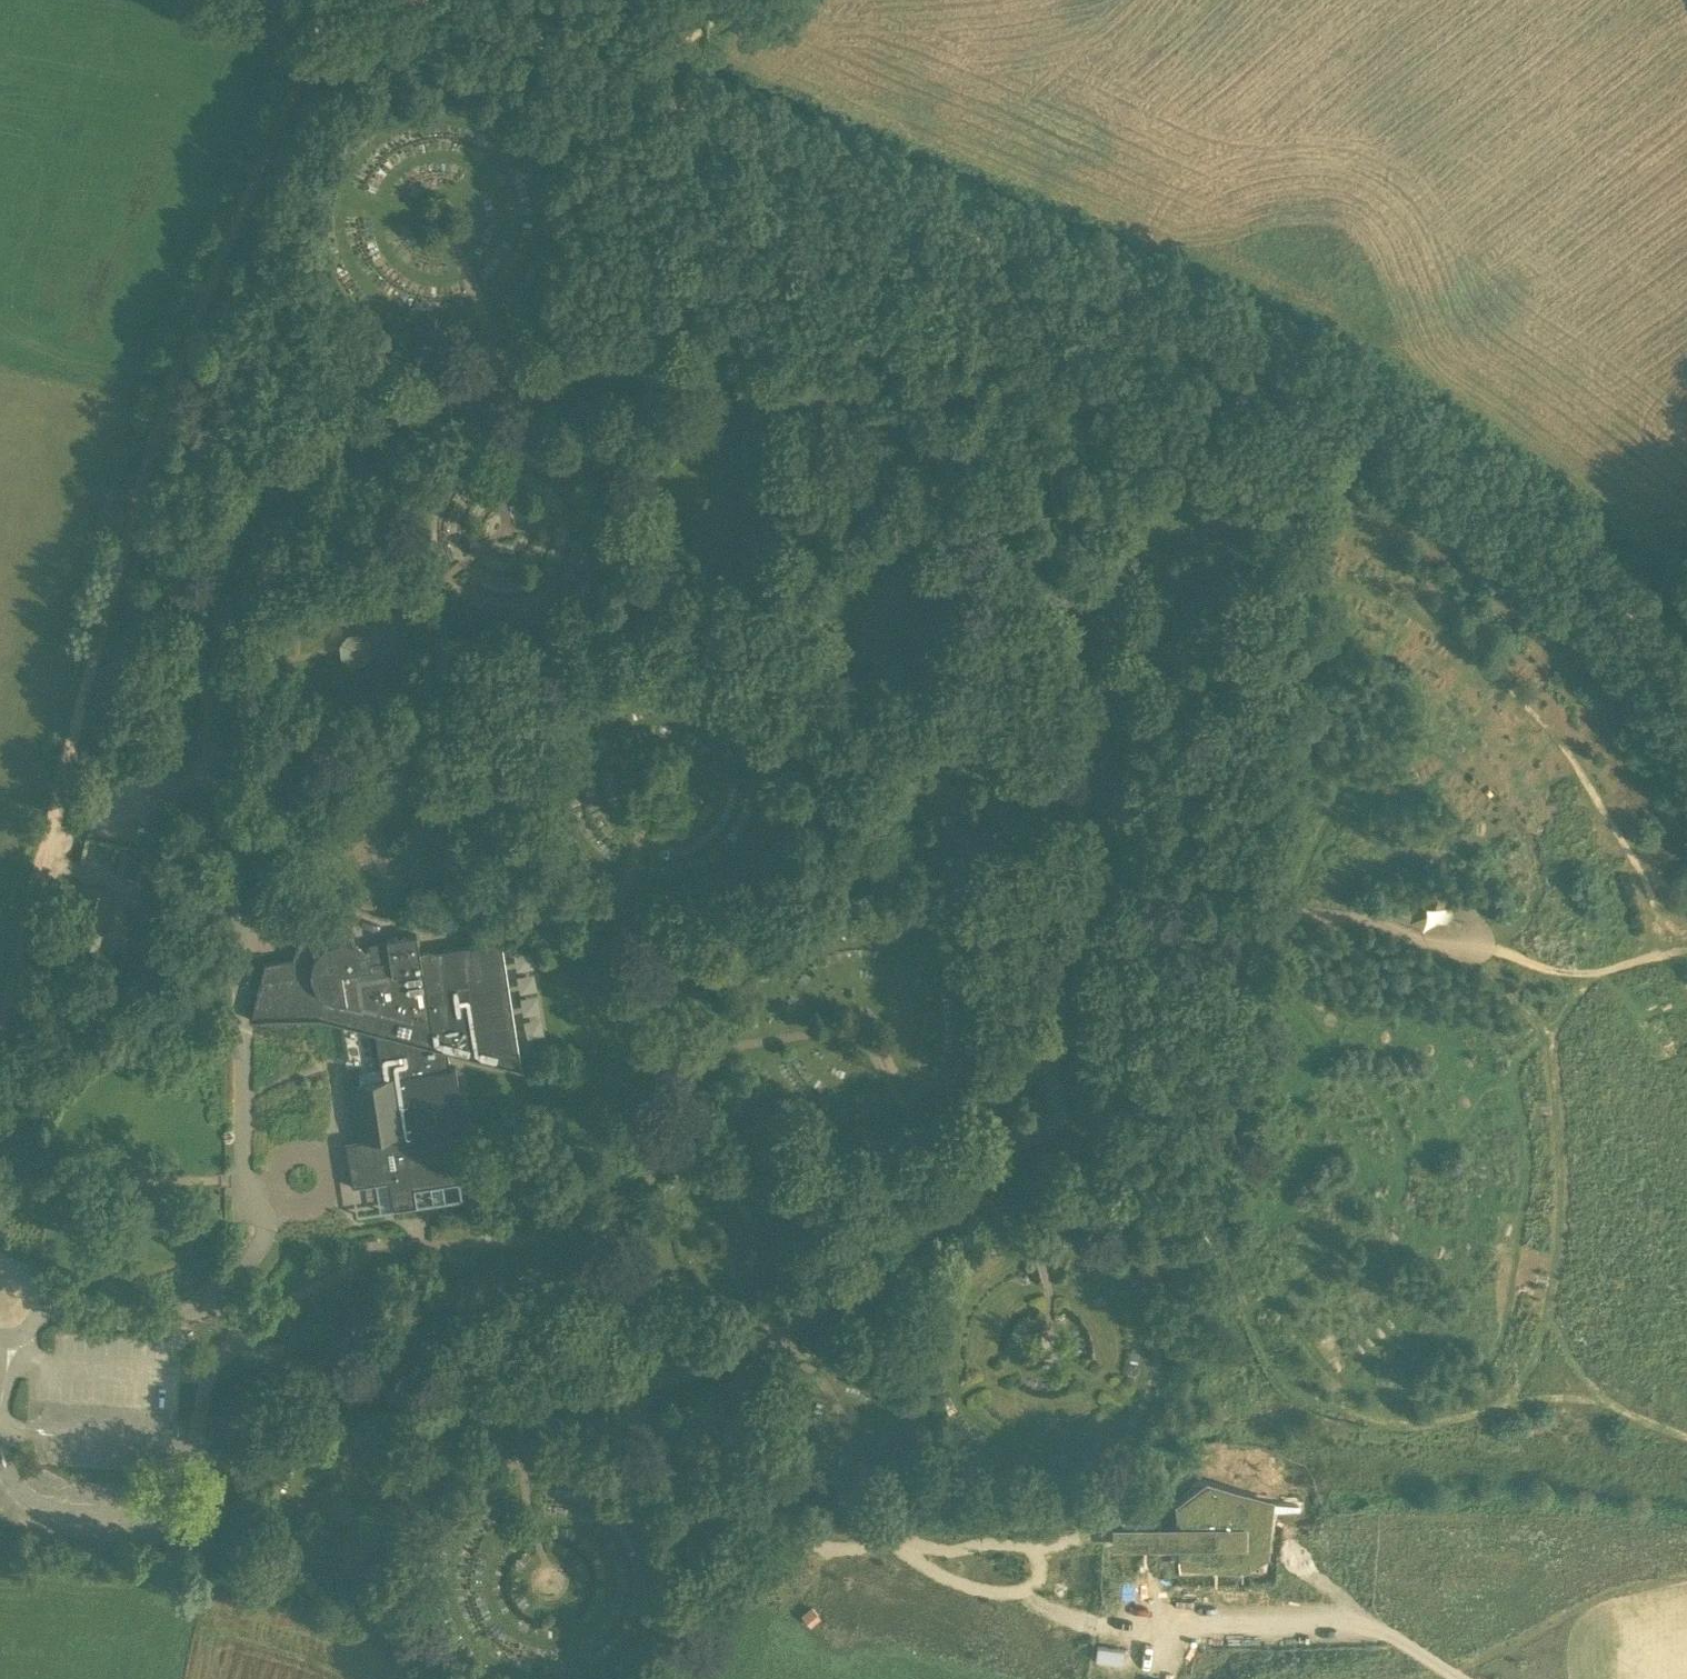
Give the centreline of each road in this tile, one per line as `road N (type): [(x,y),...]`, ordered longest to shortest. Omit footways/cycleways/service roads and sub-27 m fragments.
road 1 (unclassified): [(1686,677),(1561,535),(1391,417),(1223,336),(428,0)]
road 2 (track): [(0,1012),(155,417),(330,0)]
road 3 (track): [(630,84),(733,0)]

